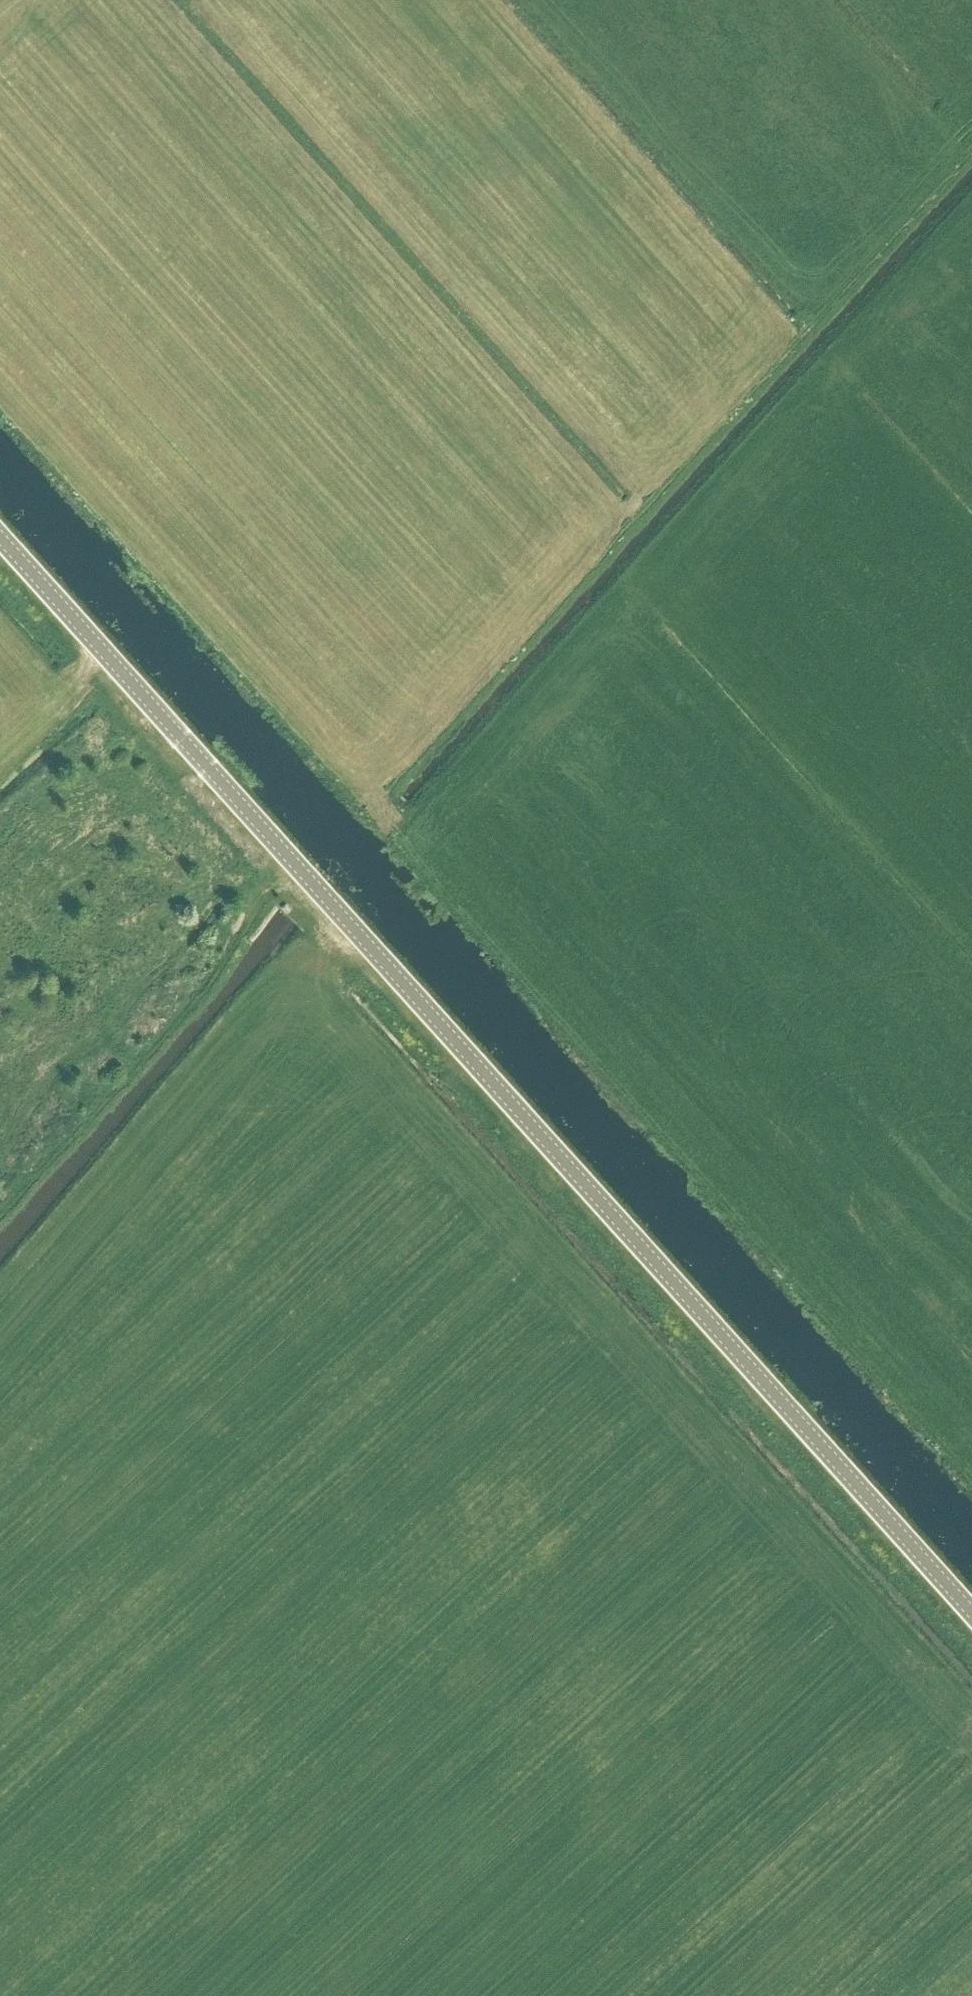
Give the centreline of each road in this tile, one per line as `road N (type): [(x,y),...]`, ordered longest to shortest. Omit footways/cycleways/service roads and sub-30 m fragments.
road 1 (tertiary): [(971,1613),(0,535)]

